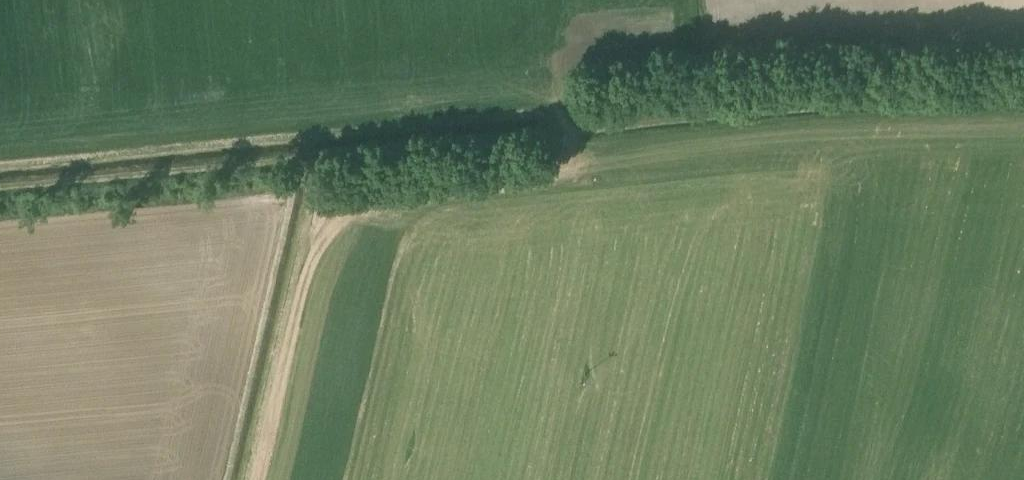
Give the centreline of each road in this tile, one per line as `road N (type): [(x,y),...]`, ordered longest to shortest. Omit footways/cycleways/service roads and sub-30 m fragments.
road 1 (track): [(0,161),(565,110),(571,157),(548,176),(352,199)]
road 2 (track): [(565,110),(892,85),(1023,84)]

